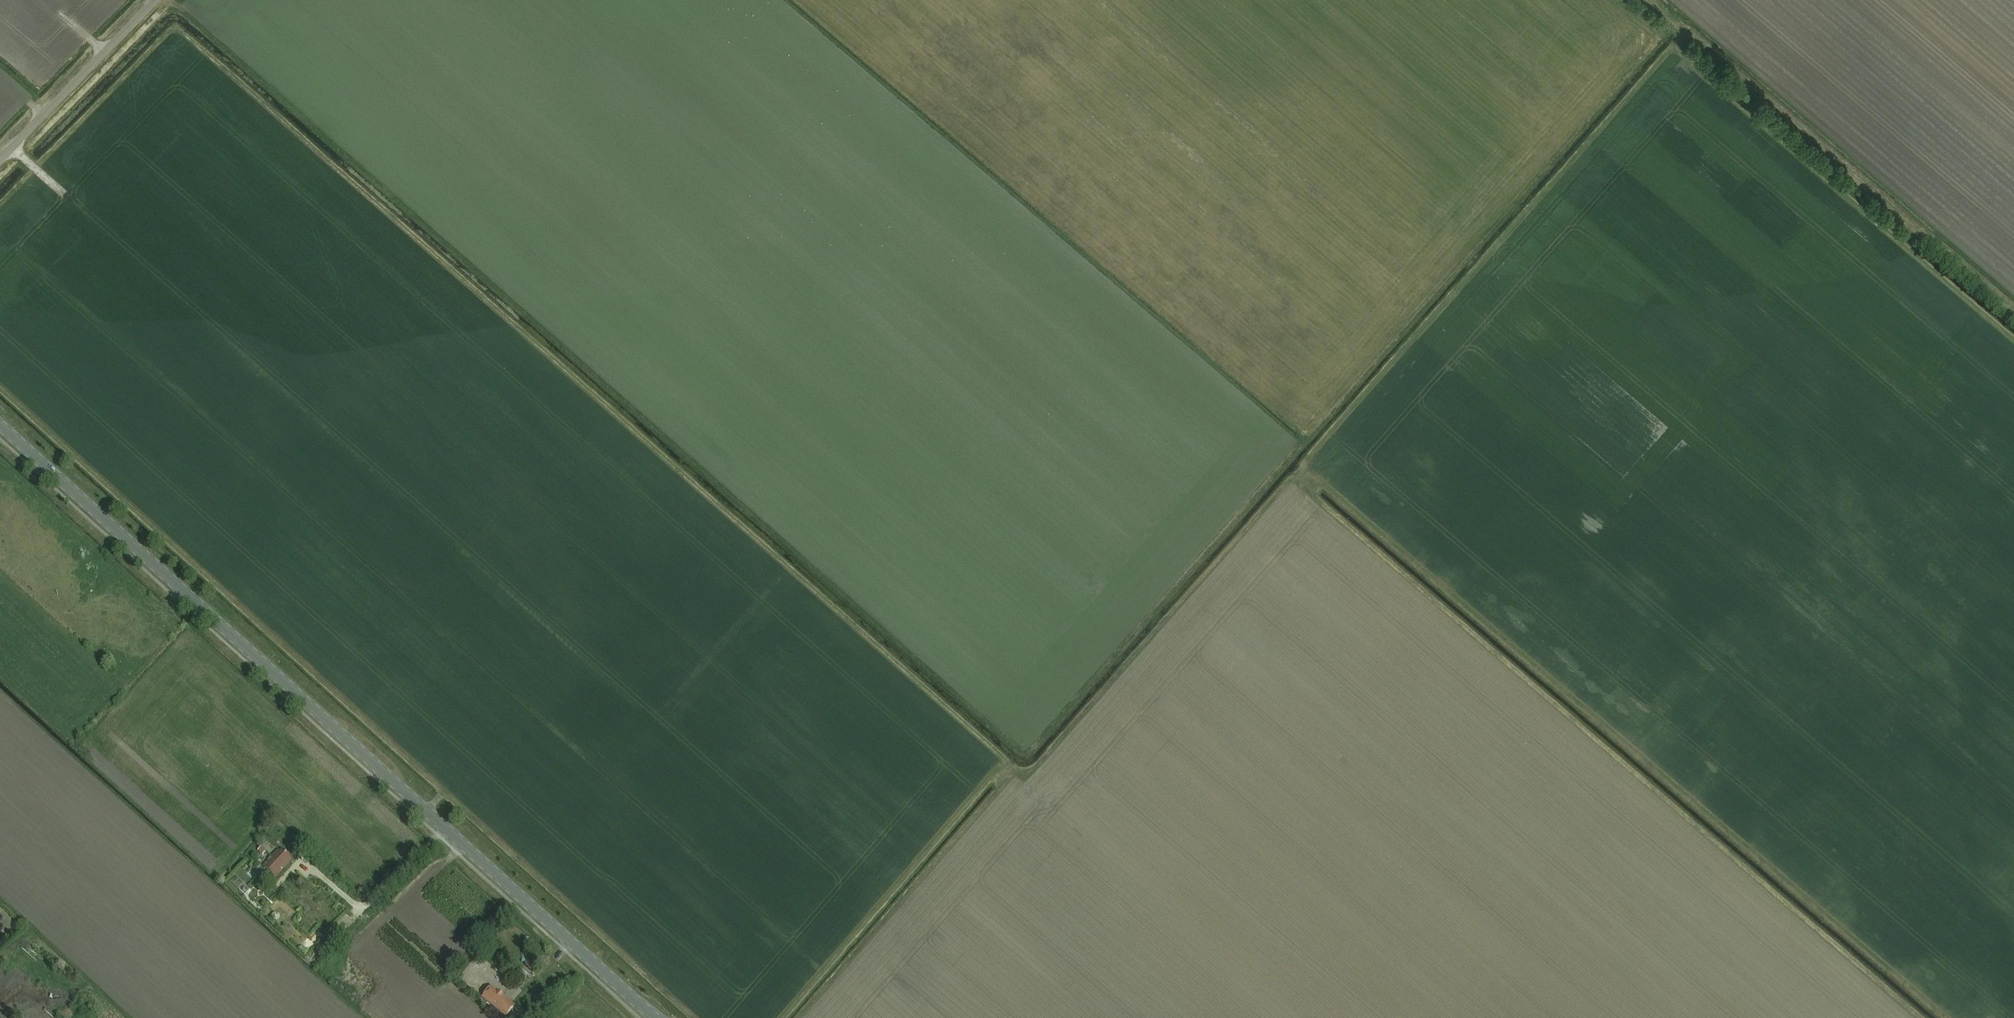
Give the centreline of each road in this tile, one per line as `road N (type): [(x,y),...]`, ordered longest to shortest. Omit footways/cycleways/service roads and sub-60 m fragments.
road 1 (secondary): [(654,1017),(0,425)]
road 2 (unclassified): [(0,159),(155,0)]

